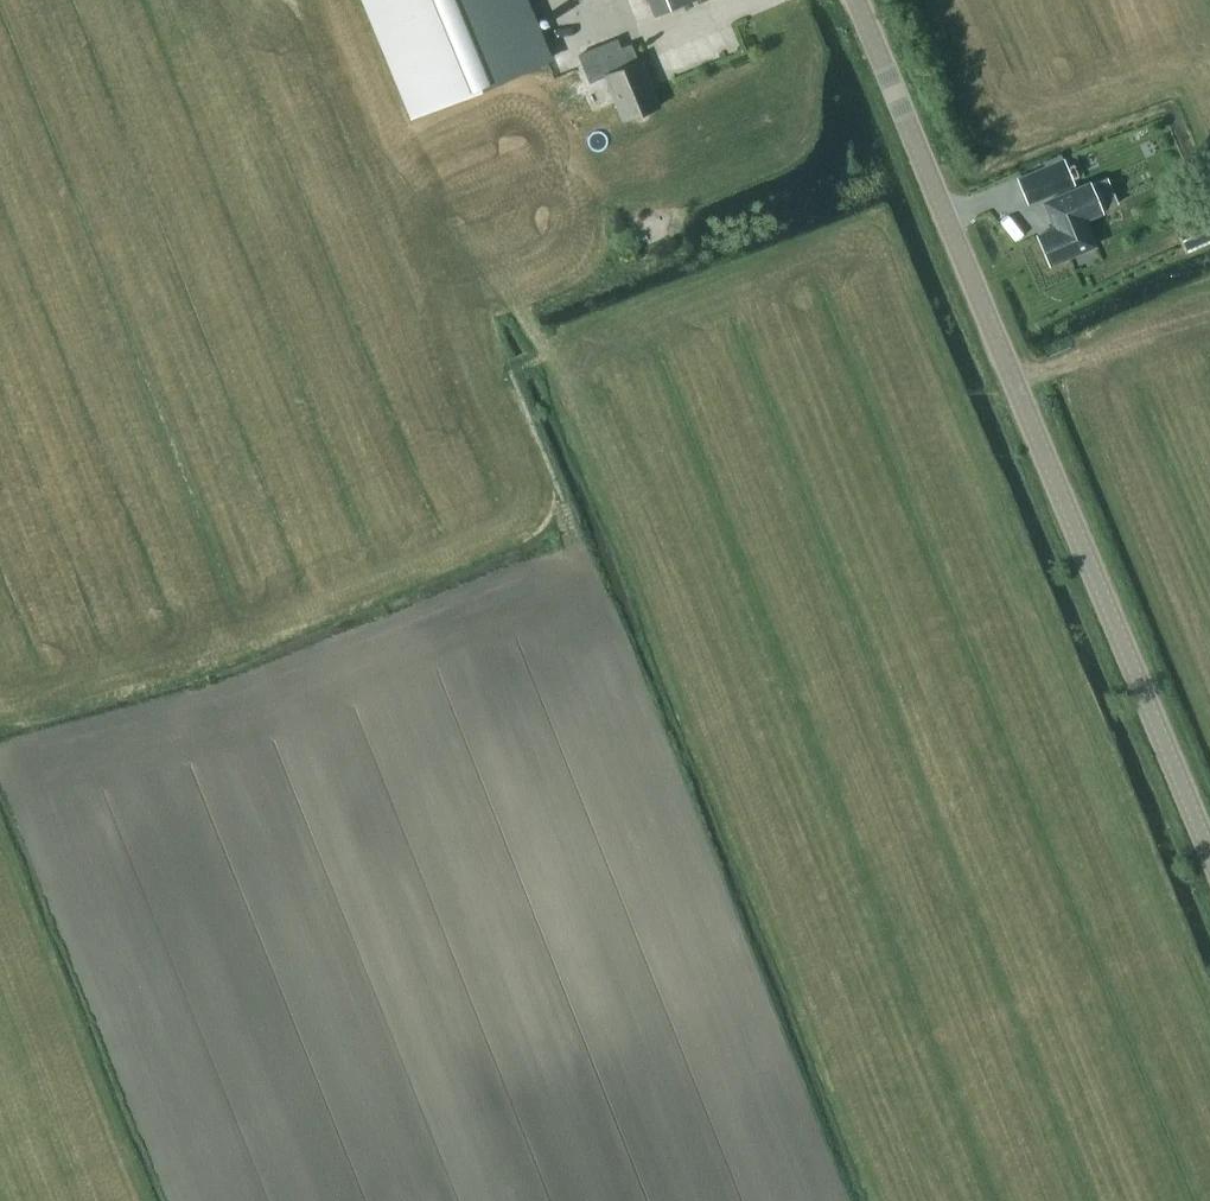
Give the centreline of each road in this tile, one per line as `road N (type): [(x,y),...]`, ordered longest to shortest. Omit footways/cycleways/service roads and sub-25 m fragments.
road 1 (tertiary): [(1209,853),(857,0)]

